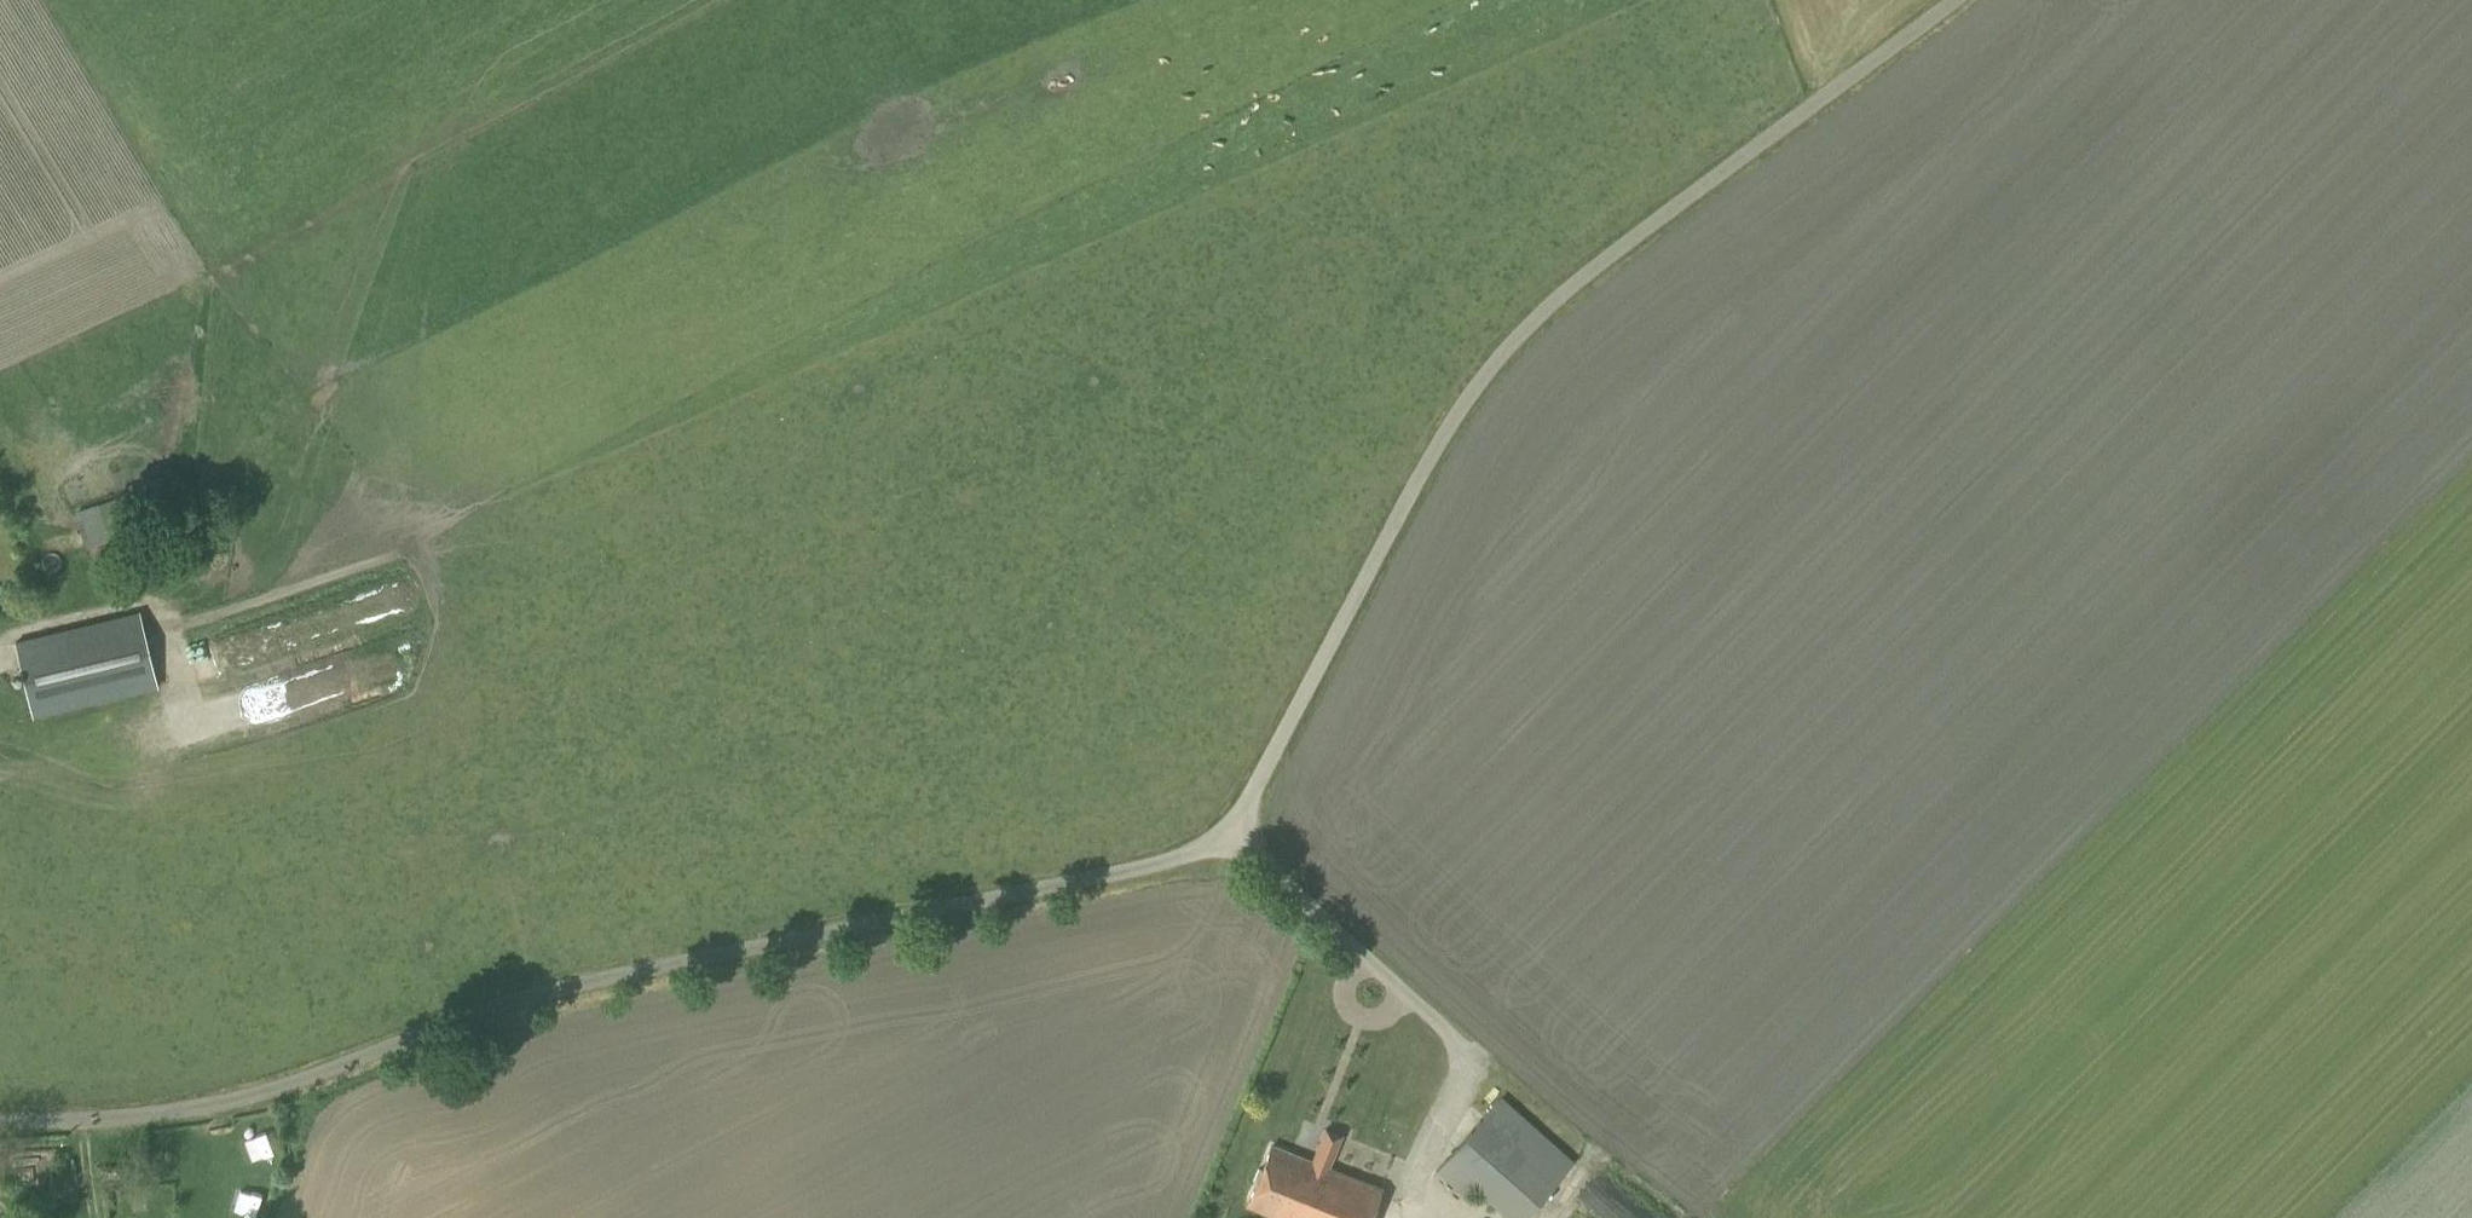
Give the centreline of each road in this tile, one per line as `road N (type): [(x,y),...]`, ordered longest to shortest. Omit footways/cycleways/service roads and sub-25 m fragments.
road 1 (unclassified): [(0,1117),(205,1107),(449,1021),(1178,860),(1231,828)]
road 2 (unclassified): [(1231,828),(1422,467),(1533,318),(1952,0)]
road 3 (unclassified): [(1477,1066),(1231,828)]

